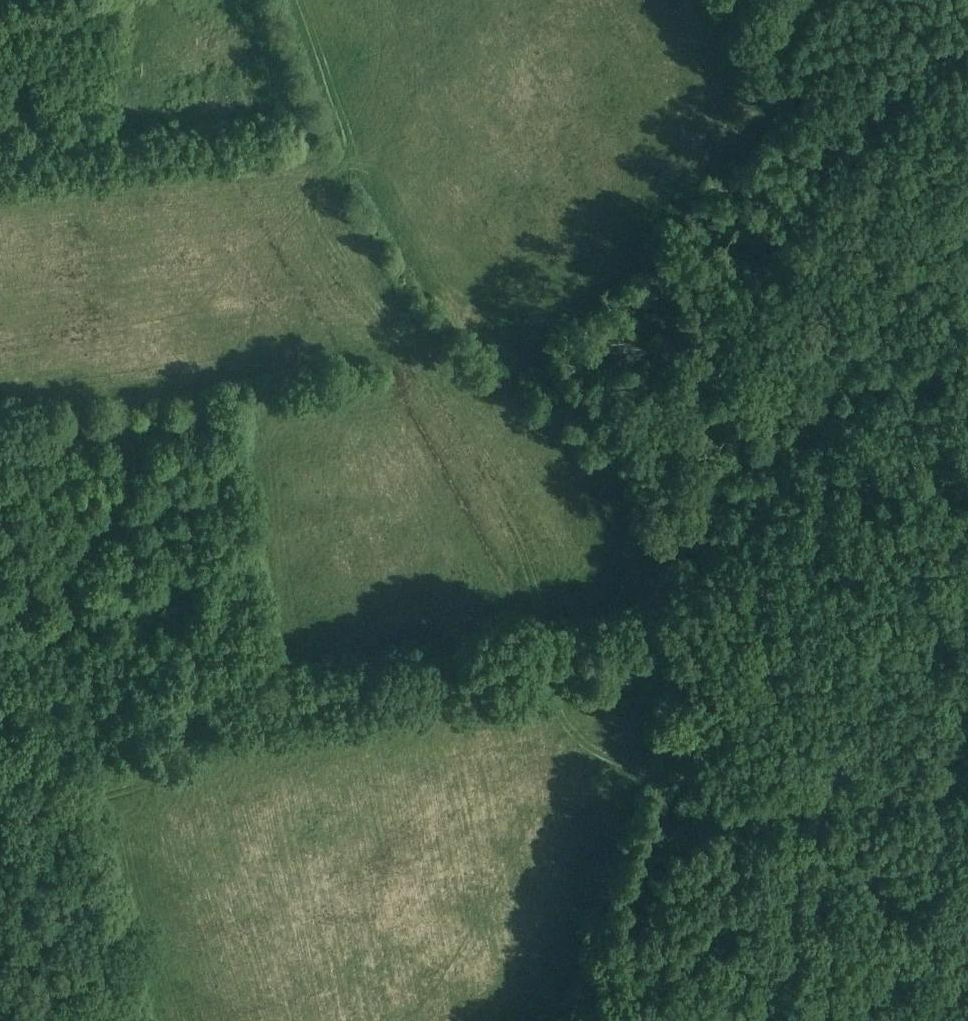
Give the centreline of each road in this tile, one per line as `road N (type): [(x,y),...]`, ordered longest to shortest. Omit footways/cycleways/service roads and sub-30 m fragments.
road 1 (track): [(543,653),(627,645),(654,653),(666,675),(682,772),(712,791),(785,794),(967,764)]

